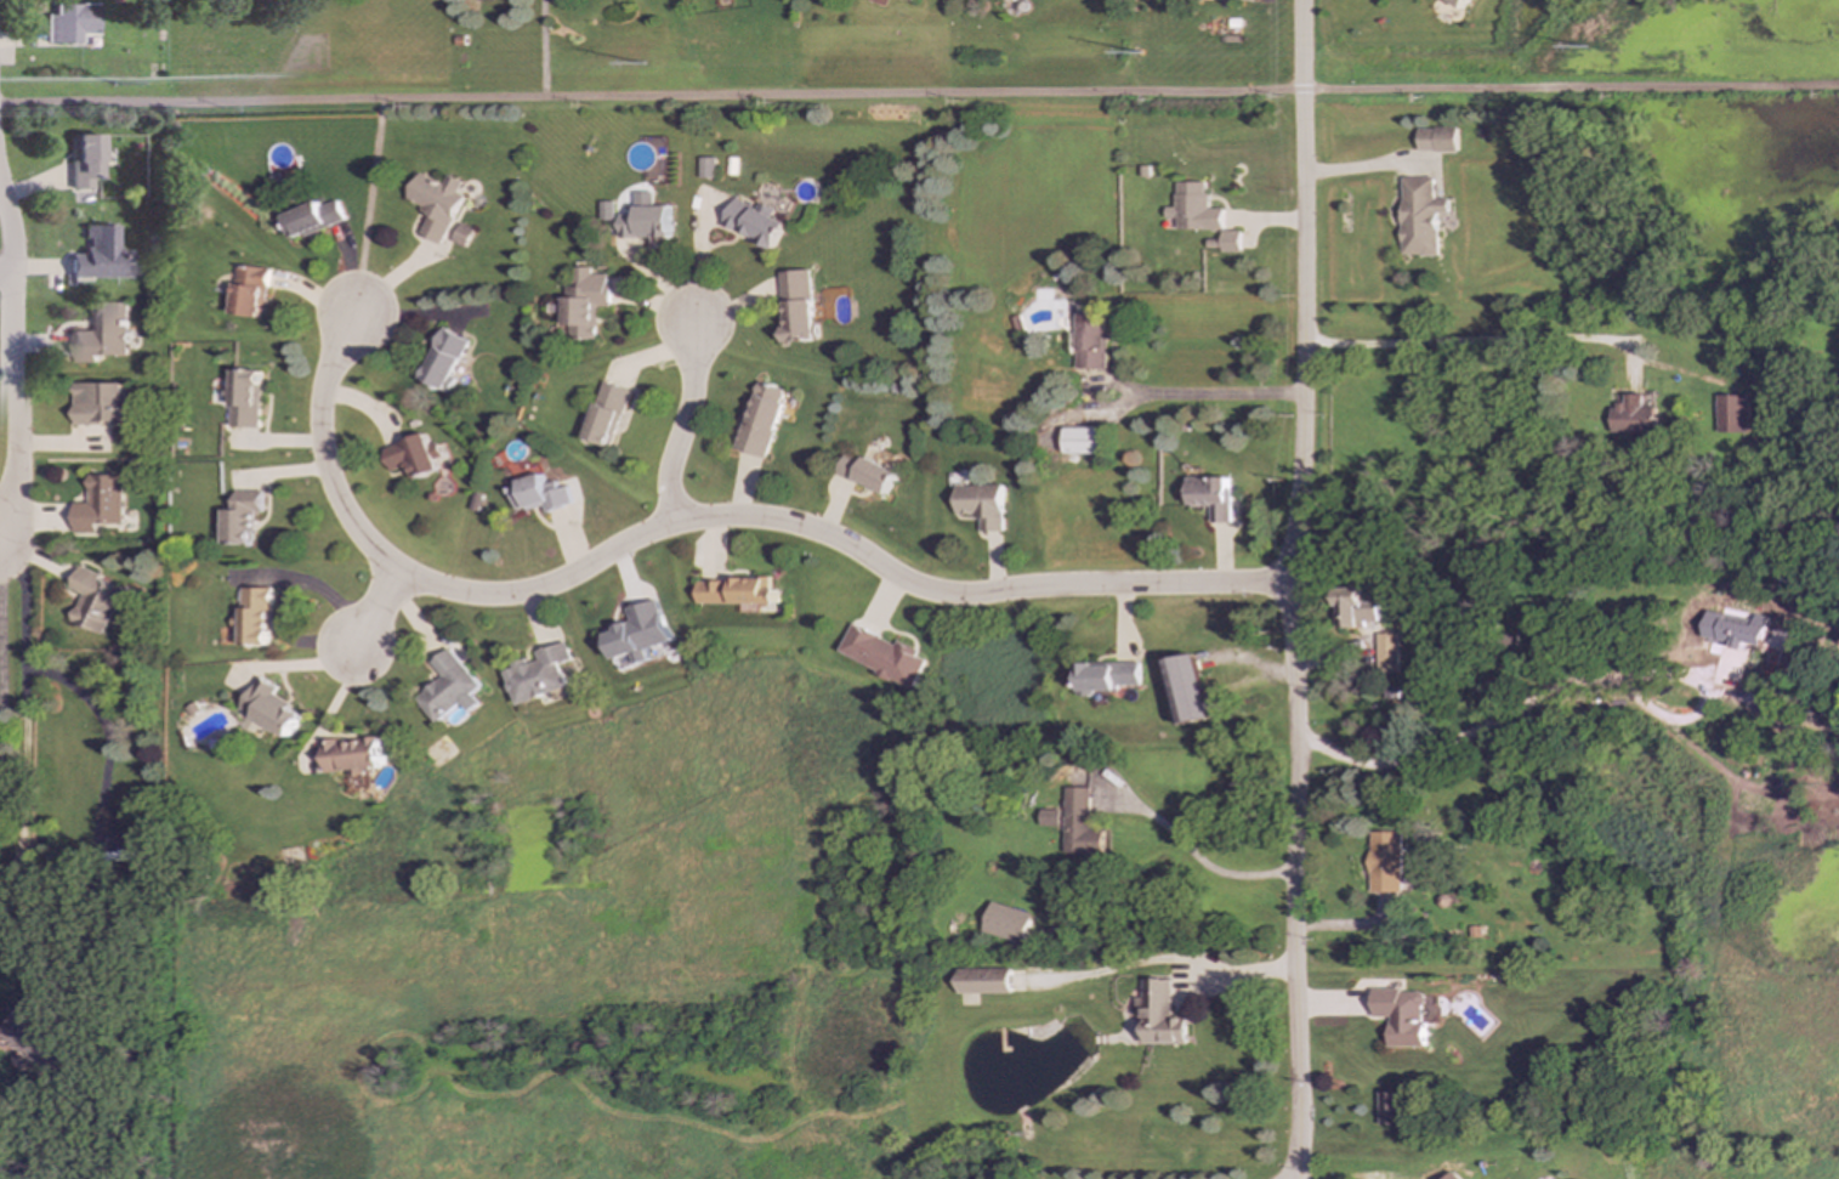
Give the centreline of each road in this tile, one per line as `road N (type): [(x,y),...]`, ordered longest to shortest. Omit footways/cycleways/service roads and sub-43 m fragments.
road 1 (residential): [(1294,584),(954,595),(906,583),(807,529),(711,518),(646,534),(528,591),(483,596),(419,583),(379,560),(328,483),(318,404),(353,310)]
road 2 (residential): [(1300,0),(1296,1178)]
road 3 (residential): [(15,273),(11,497),(0,523)]
road 4 (residential): [(674,525),(672,465),(692,406),(698,322)]

